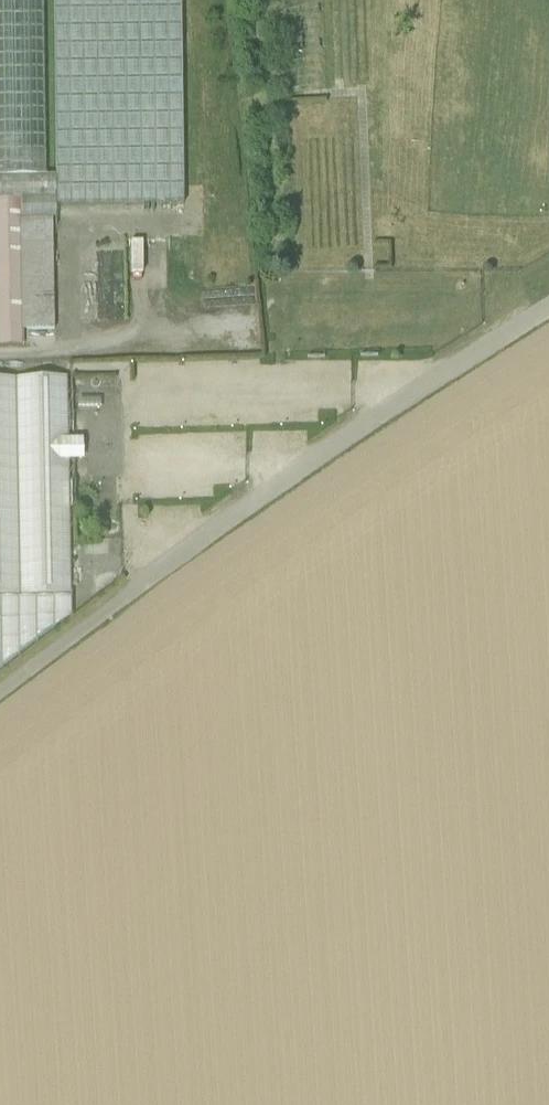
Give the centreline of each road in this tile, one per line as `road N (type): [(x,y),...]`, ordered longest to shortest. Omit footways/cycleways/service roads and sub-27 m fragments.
road 1 (residential): [(548,316),(407,403),(0,691)]

